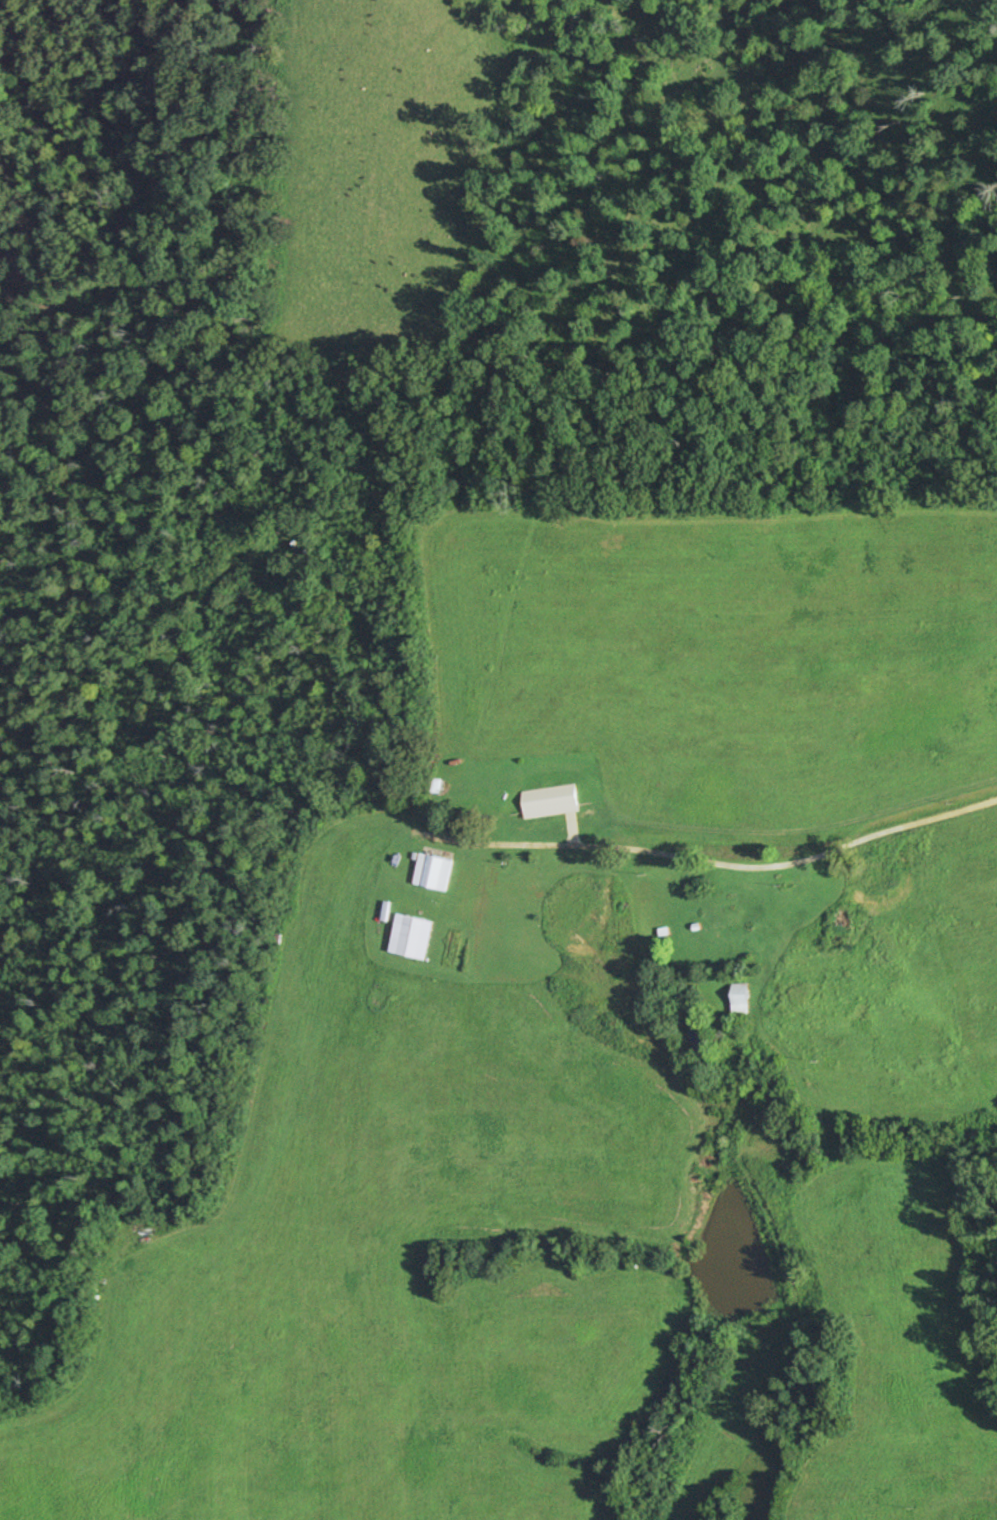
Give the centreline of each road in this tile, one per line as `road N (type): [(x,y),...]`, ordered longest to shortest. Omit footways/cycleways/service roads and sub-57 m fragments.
road 1 (residential): [(996,796),(775,863),(486,840)]

